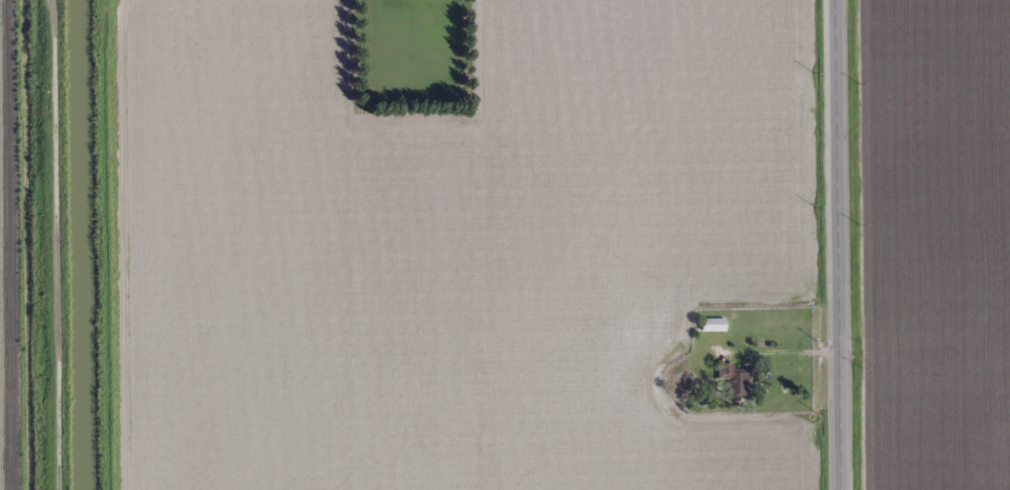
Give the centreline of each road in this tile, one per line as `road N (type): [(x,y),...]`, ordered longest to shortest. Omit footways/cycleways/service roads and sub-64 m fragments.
road 1 (secondary): [(834,0),(840,489)]

